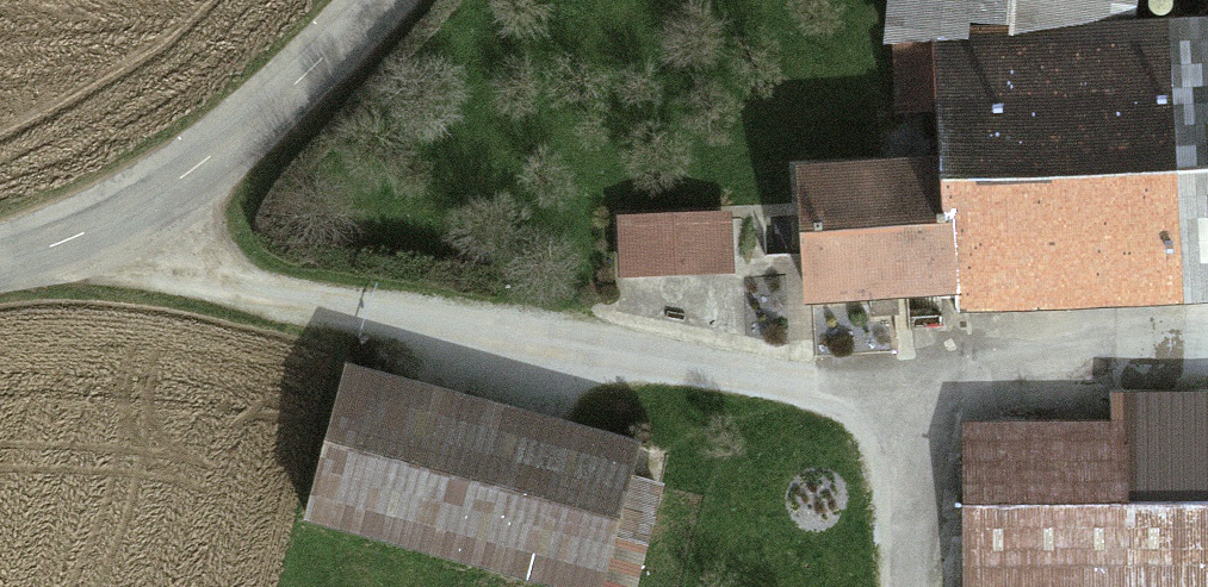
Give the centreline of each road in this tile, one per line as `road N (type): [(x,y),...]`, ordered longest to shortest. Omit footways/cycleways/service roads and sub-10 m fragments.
road 1 (residential): [(131,216),(190,266),(310,310),(744,385),(896,392)]
road 2 (tertiary): [(131,216),(295,86),(370,0)]
road 3 (residential): [(896,392),(1207,364)]
road 4 (residential): [(899,586),(896,392)]
road 5 (tertiary): [(0,261),(32,257),(131,216)]

